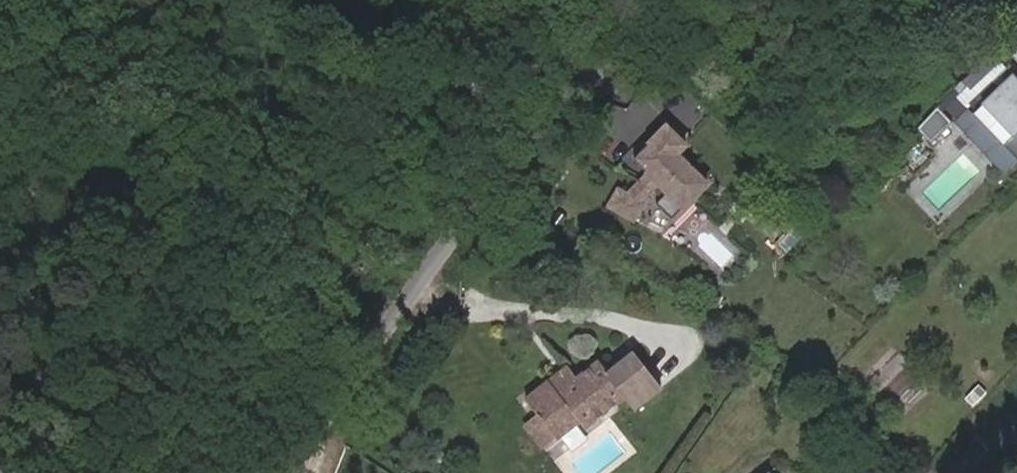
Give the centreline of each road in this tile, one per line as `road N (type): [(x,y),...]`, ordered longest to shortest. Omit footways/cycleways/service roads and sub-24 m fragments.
road 1 (residential): [(312,472),(400,296),(465,207),(683,0)]

